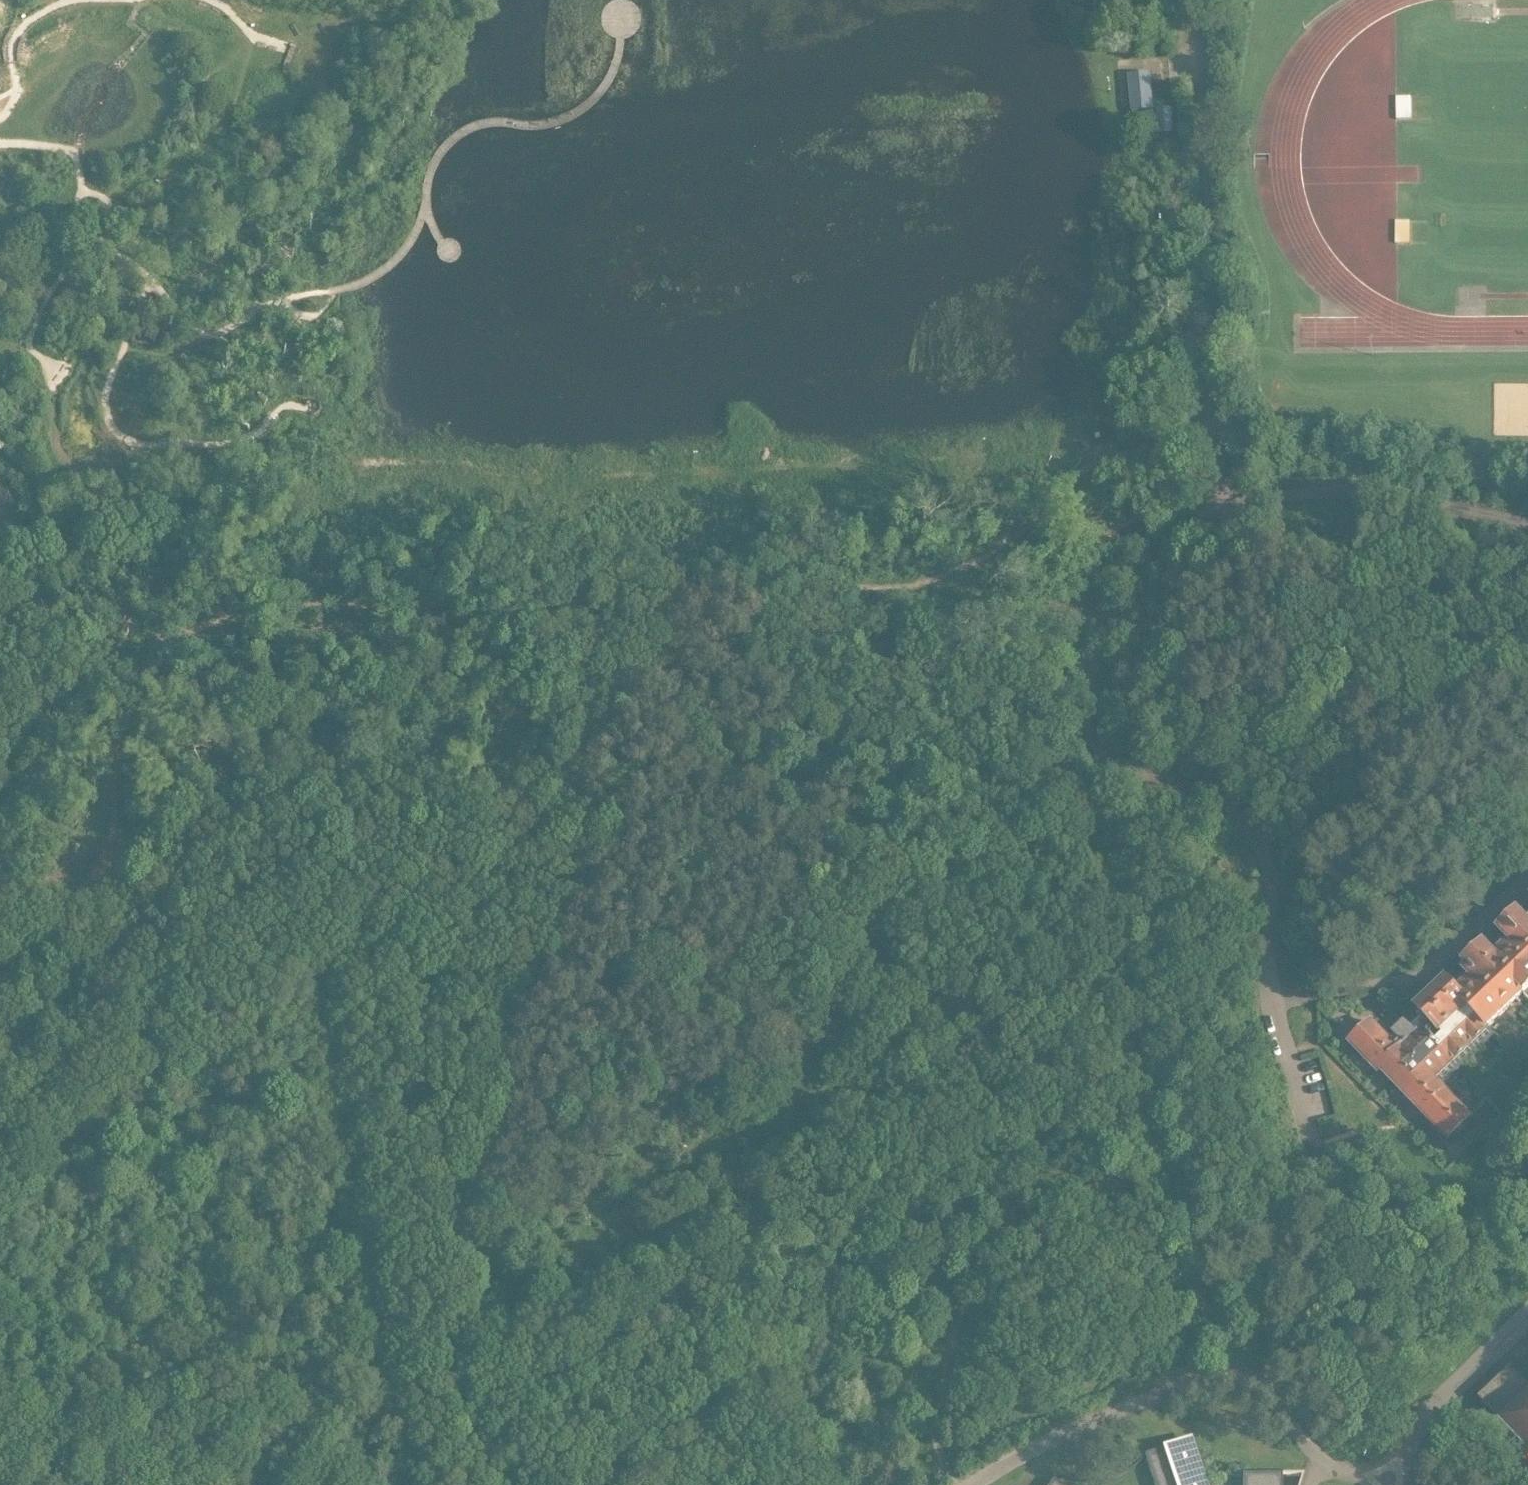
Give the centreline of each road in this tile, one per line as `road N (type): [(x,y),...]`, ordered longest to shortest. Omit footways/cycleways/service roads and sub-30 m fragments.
road 1 (residential): [(1213,506),(1151,558),(1087,675),(1082,708),(1087,738),(1104,759),(1229,804),(1253,835),(1264,856),(1271,999)]
road 2 (residential): [(1199,0),(1213,506)]
road 3 (residential): [(1527,526),(1402,499),(1324,492),(1213,506)]
road 4 (residential): [(1271,999),(1418,972),(1527,873)]
road 5 (residential): [(1389,1484),(1392,1464),(1416,1431),(1527,1316)]

